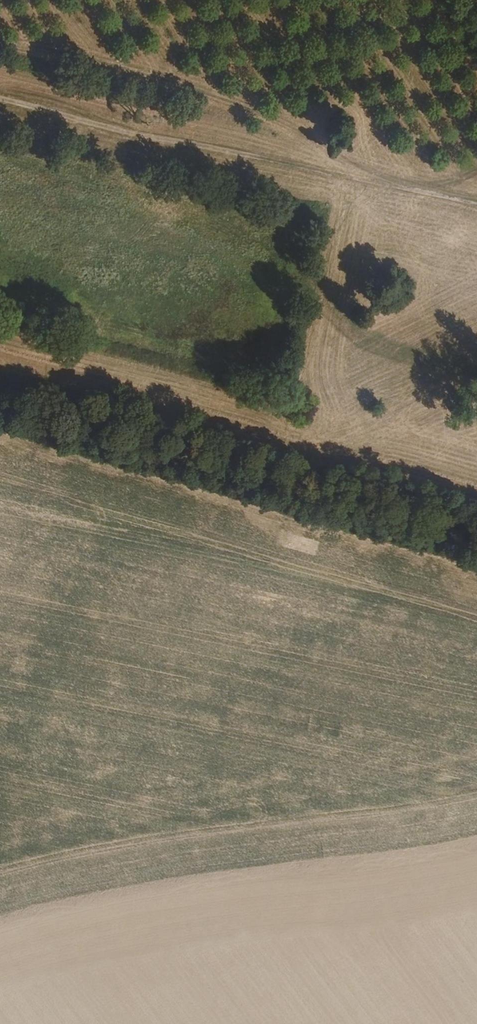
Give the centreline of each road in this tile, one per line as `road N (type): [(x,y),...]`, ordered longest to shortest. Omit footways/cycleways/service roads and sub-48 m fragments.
road 1 (track): [(0,401),(476,535)]
road 2 (track): [(476,836),(140,889),(0,923)]

